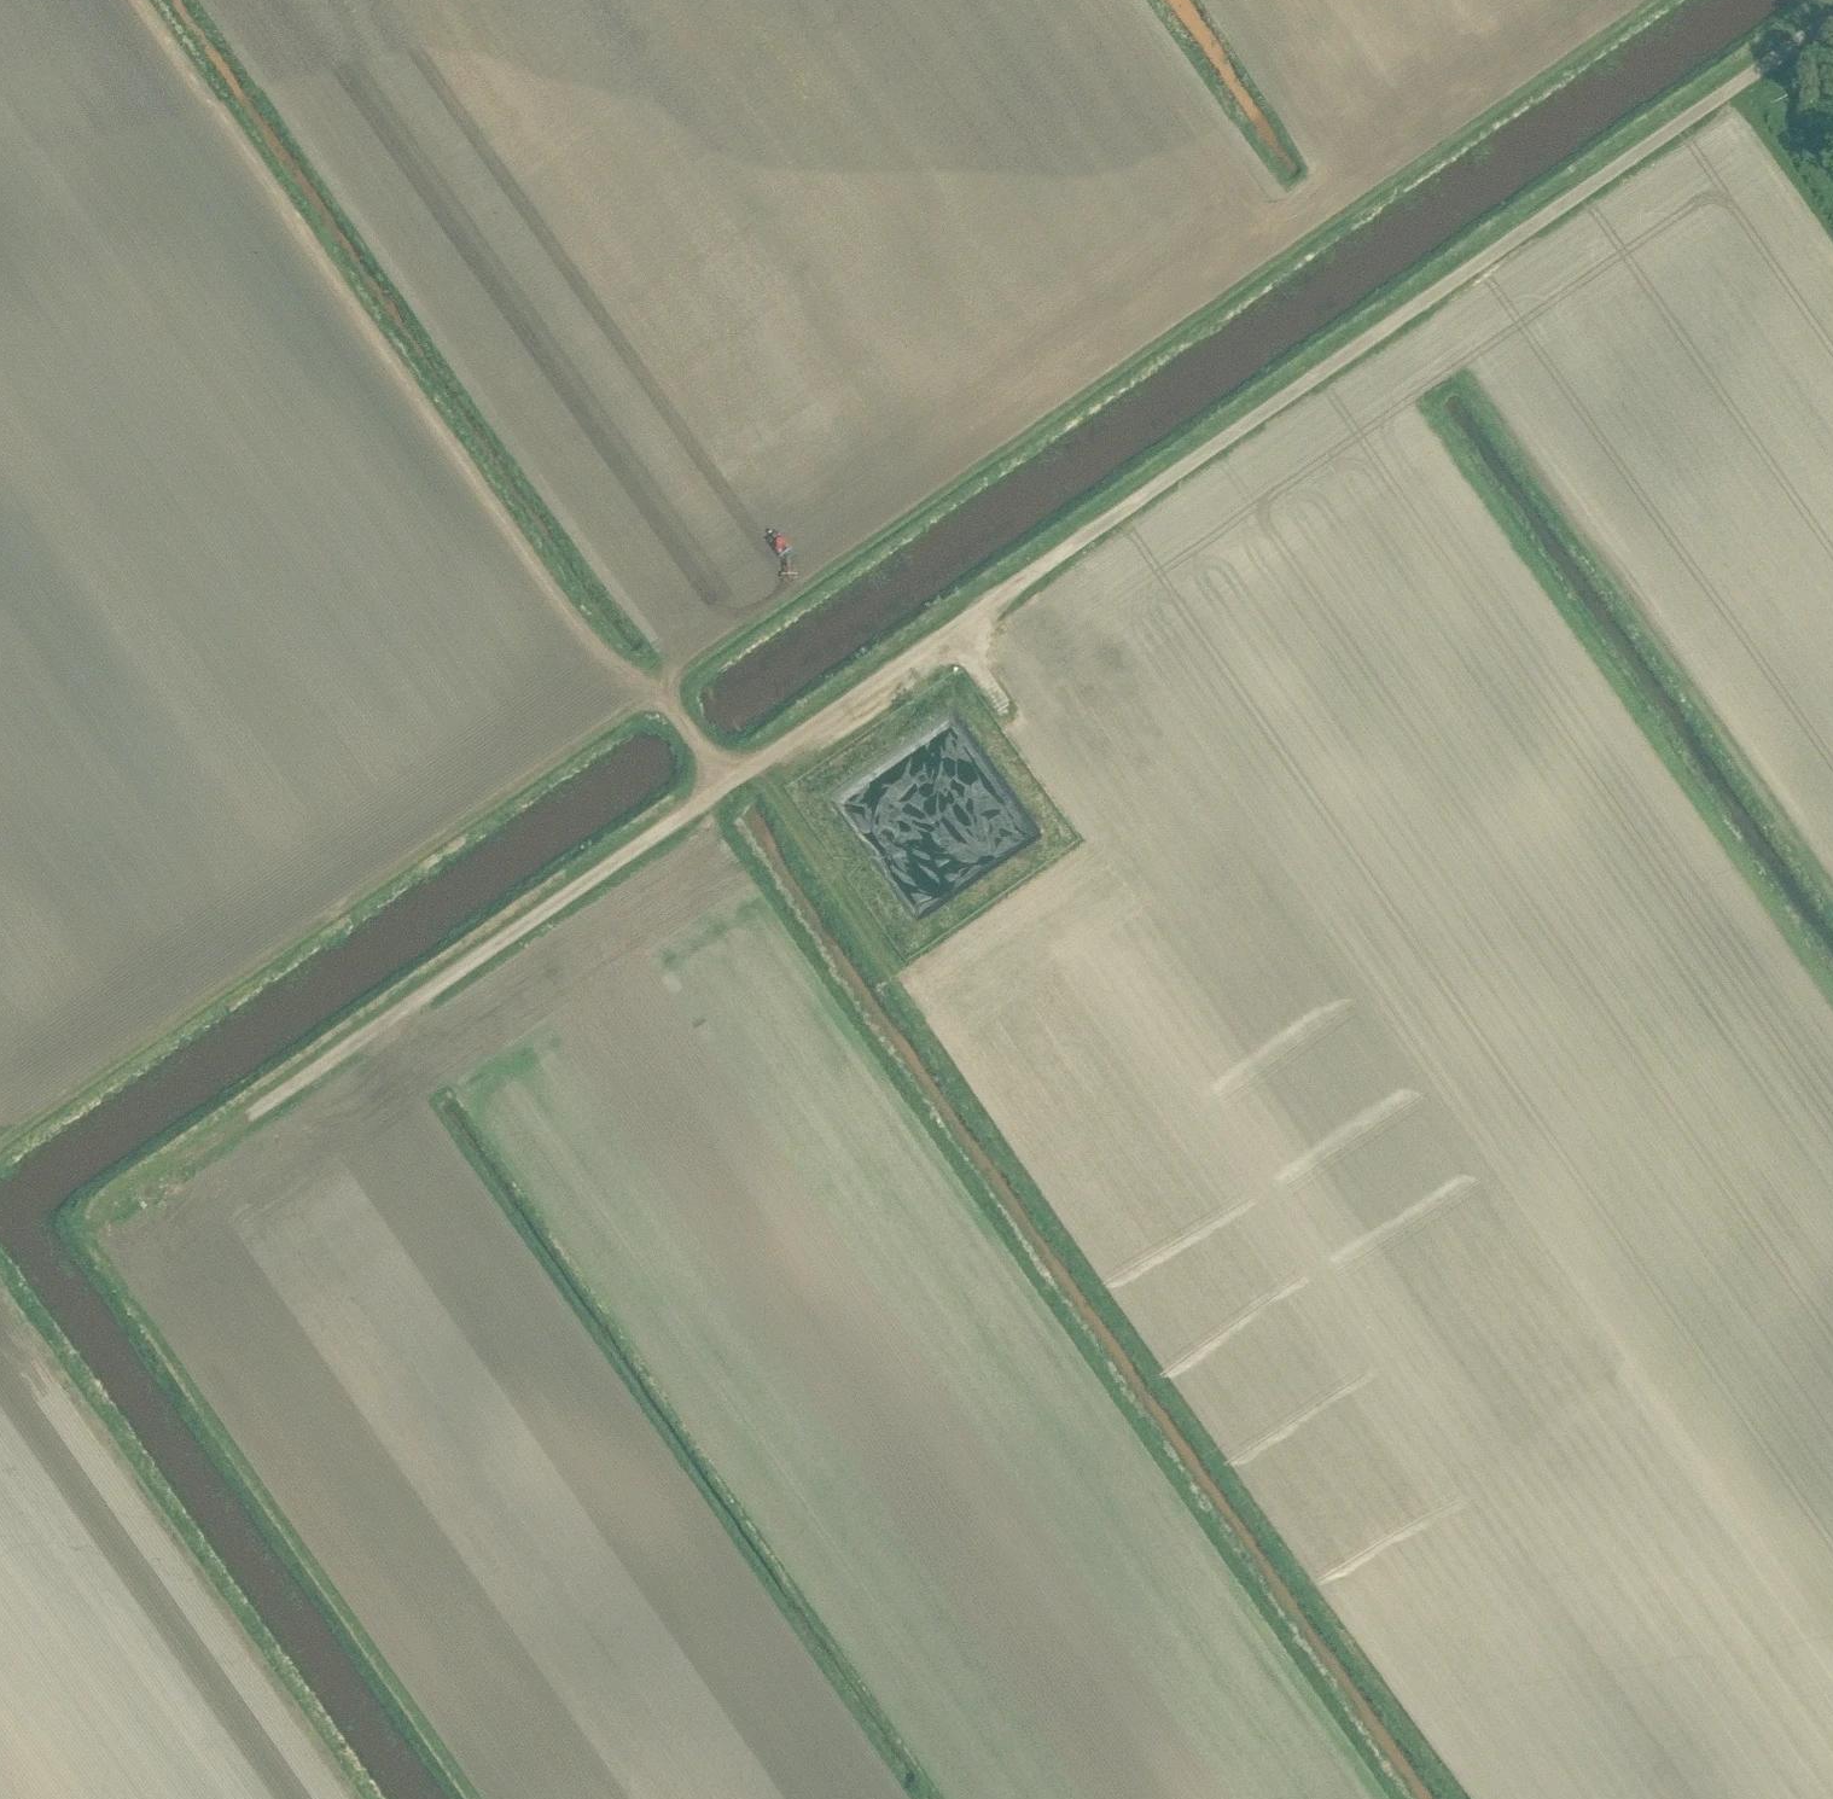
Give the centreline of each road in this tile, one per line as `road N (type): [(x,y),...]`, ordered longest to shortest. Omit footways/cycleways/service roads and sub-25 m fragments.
road 1 (track): [(465,1798),(74,1225),(251,1118),(723,791)]
road 2 (track): [(723,791),(1832,23)]
road 3 (track): [(723,791),(655,697),(0,1167)]

